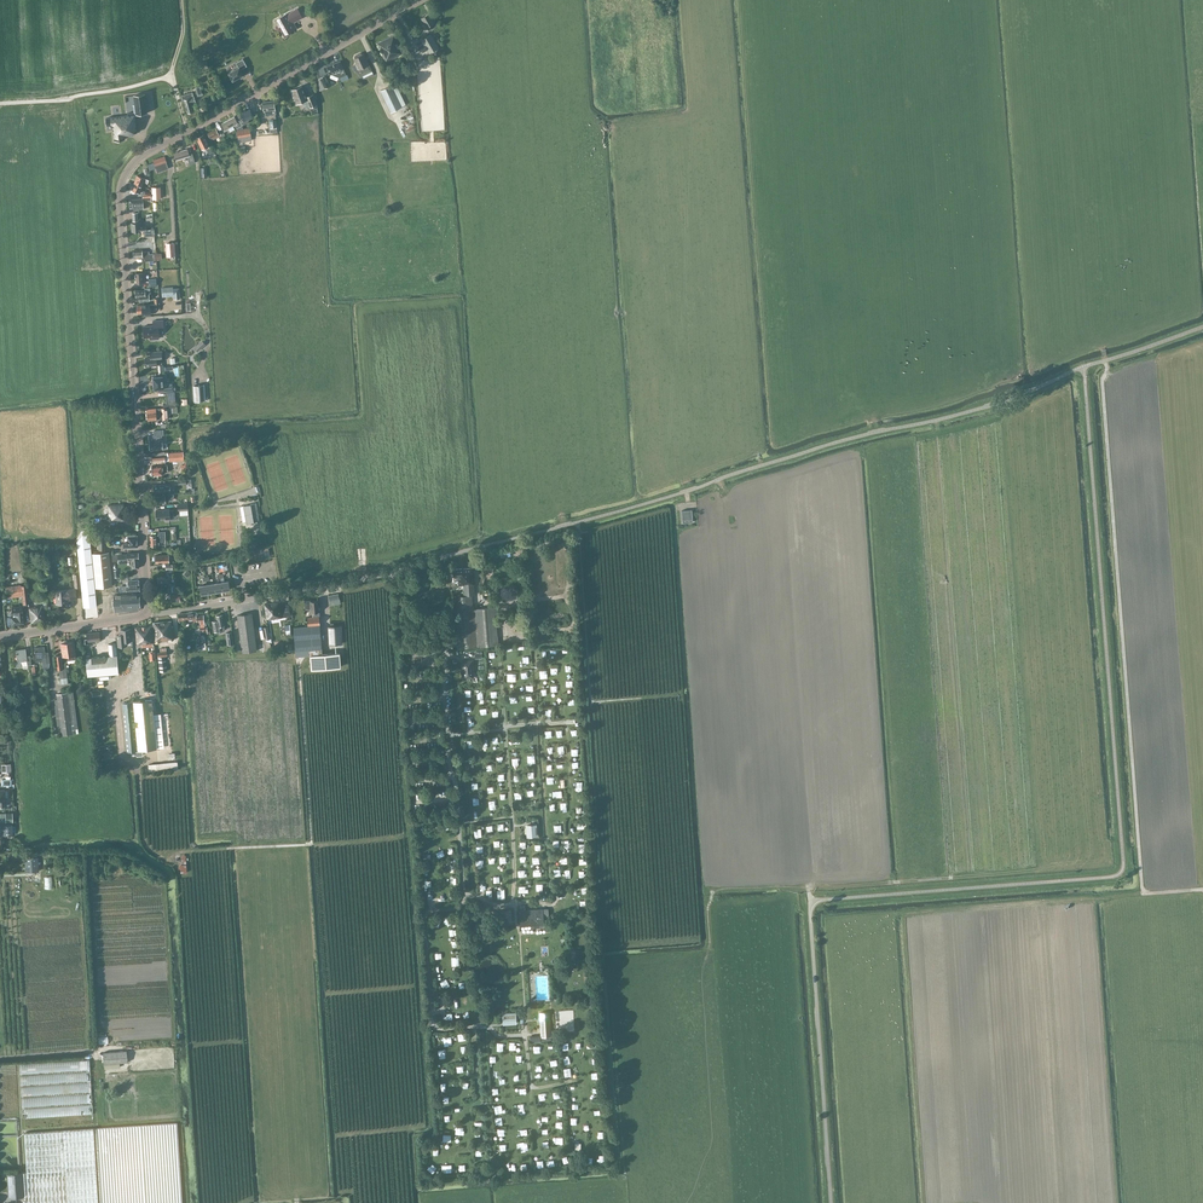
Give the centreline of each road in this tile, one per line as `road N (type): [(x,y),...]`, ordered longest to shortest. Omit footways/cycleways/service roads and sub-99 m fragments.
road 1 (tertiary): [(144,613),(120,205),(125,174),(145,154),(419,0)]
road 2 (track): [(1202,891),(1144,894),(1102,347)]
road 3 (unclassified): [(144,613),(334,587),(479,548)]
road 4 (track): [(578,523),(591,708)]
road 5 (tertiary): [(0,636),(144,613)]

